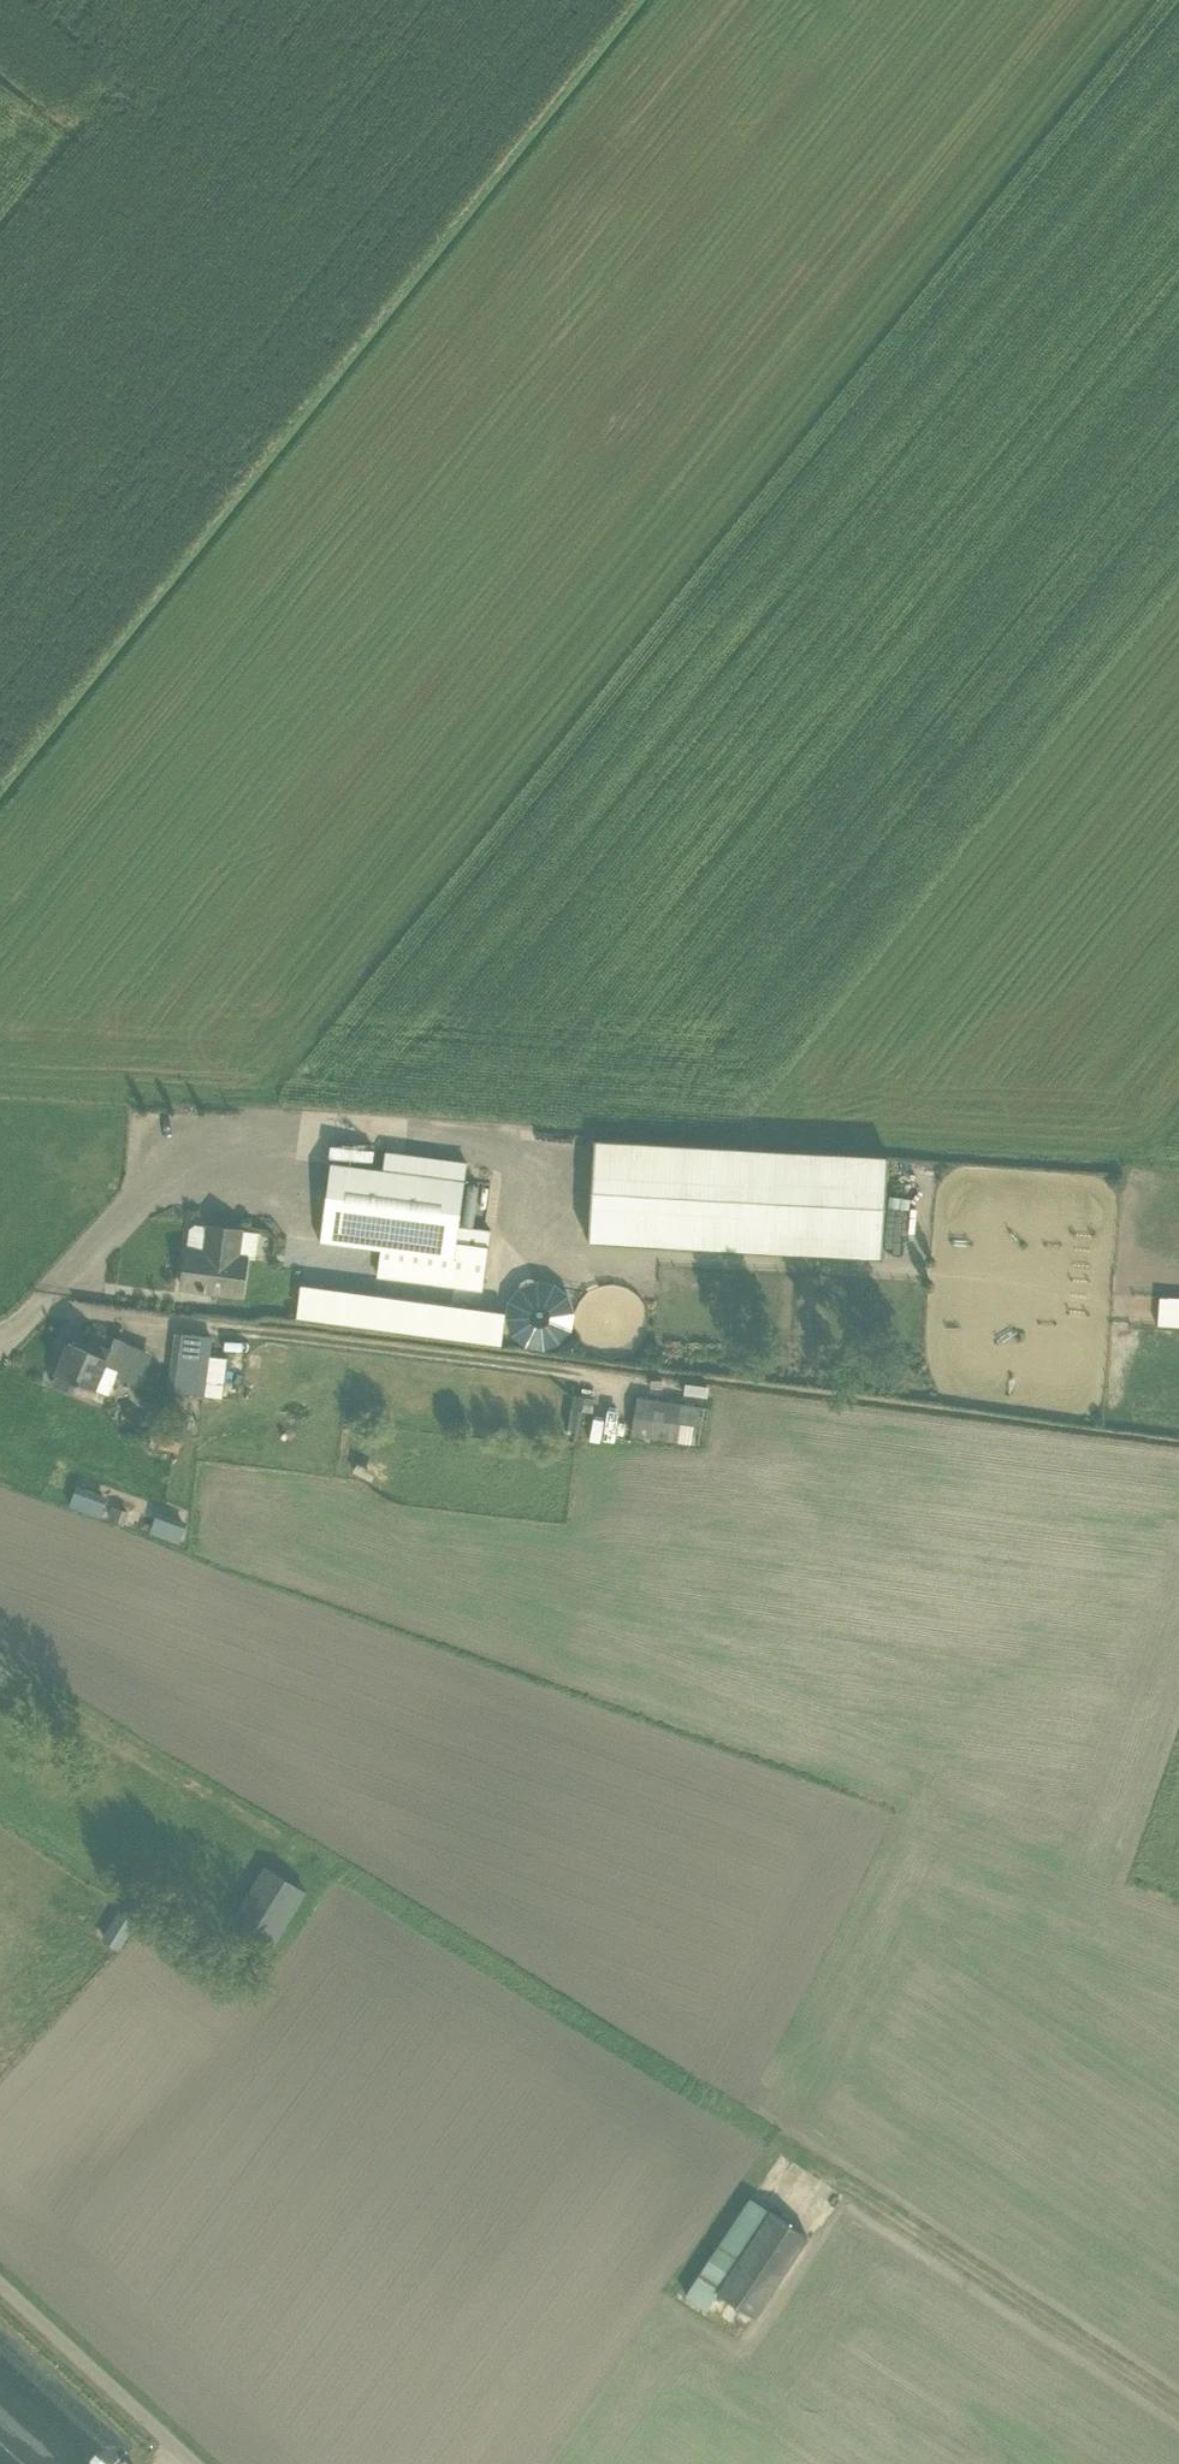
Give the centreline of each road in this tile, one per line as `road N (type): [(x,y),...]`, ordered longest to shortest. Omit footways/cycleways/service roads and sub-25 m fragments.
road 1 (track): [(848,2198),(1178,2407)]
road 2 (unclassified): [(198,2463),(0,2280)]

